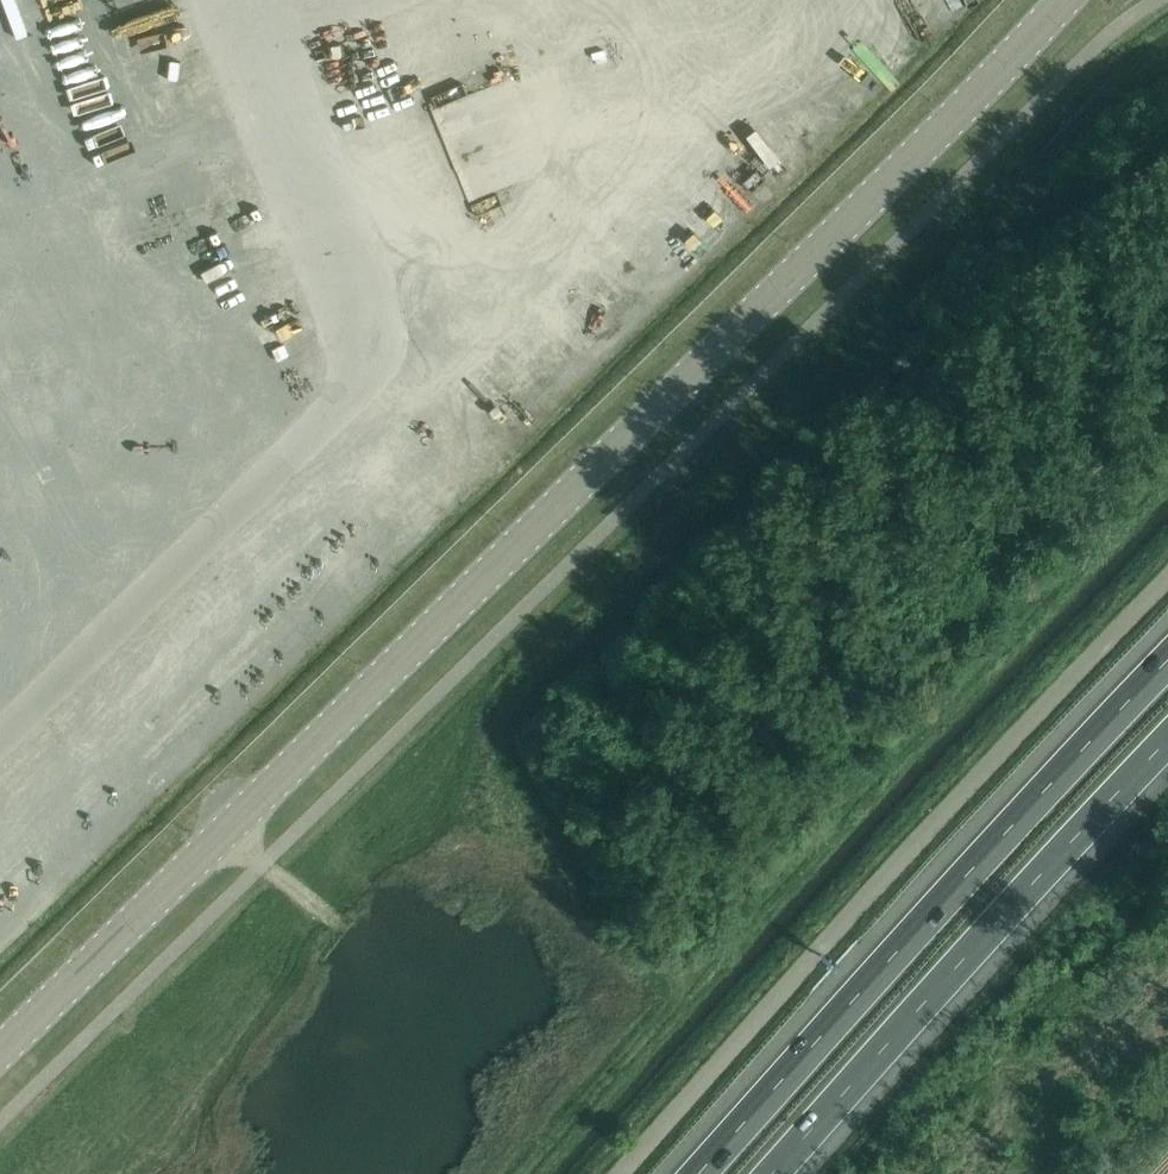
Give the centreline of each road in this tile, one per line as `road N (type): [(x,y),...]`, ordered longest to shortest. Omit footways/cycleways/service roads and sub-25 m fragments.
road 1 (unclassified): [(0,1060),(1054,0)]
road 2 (unclassified): [(1167,576),(1062,683),(624,1173)]
road 3 (motorway): [(1167,657),(696,1173)]
road 4 (motorway): [(768,1173),(1167,737)]

